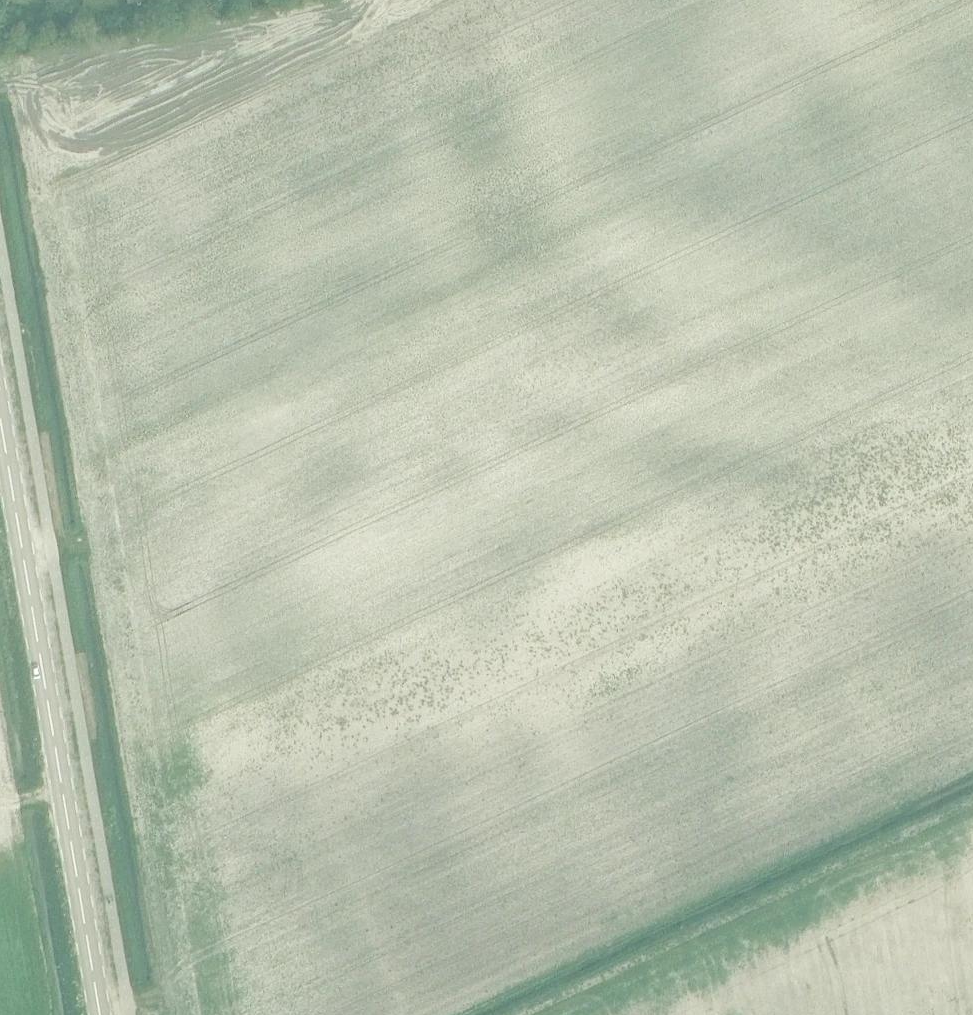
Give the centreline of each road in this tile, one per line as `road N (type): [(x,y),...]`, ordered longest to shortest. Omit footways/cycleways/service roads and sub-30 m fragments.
road 1 (tertiary): [(98,1014),(0,423)]

